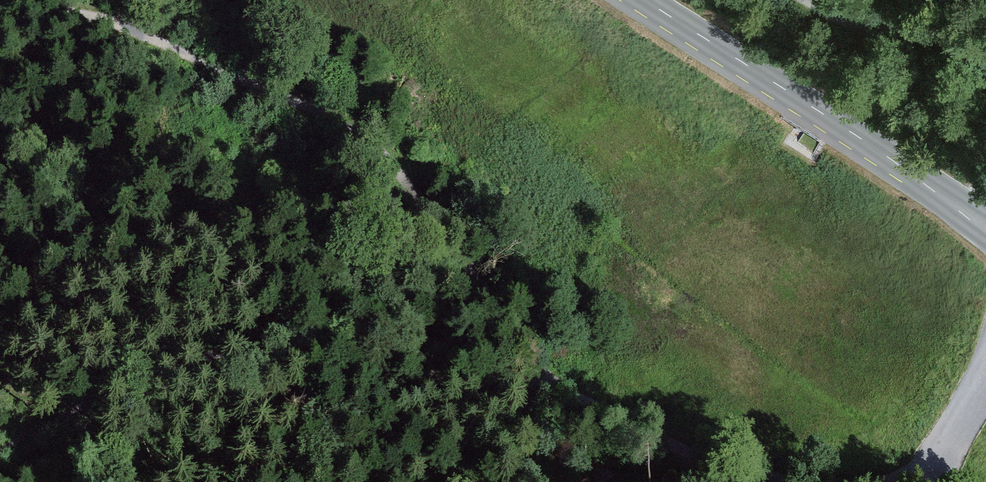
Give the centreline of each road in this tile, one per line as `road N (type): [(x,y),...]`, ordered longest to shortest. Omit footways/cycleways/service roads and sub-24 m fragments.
road 1 (track): [(542,372),(382,149),(148,34),(36,6),(0,9)]
road 2 (tertiary): [(631,0),(985,227)]
road 3 (track): [(791,481),(706,461),(542,372)]
road 4 (track): [(388,481),(471,413),(542,372)]
road 5 (track): [(985,41),(861,23),(807,0)]

